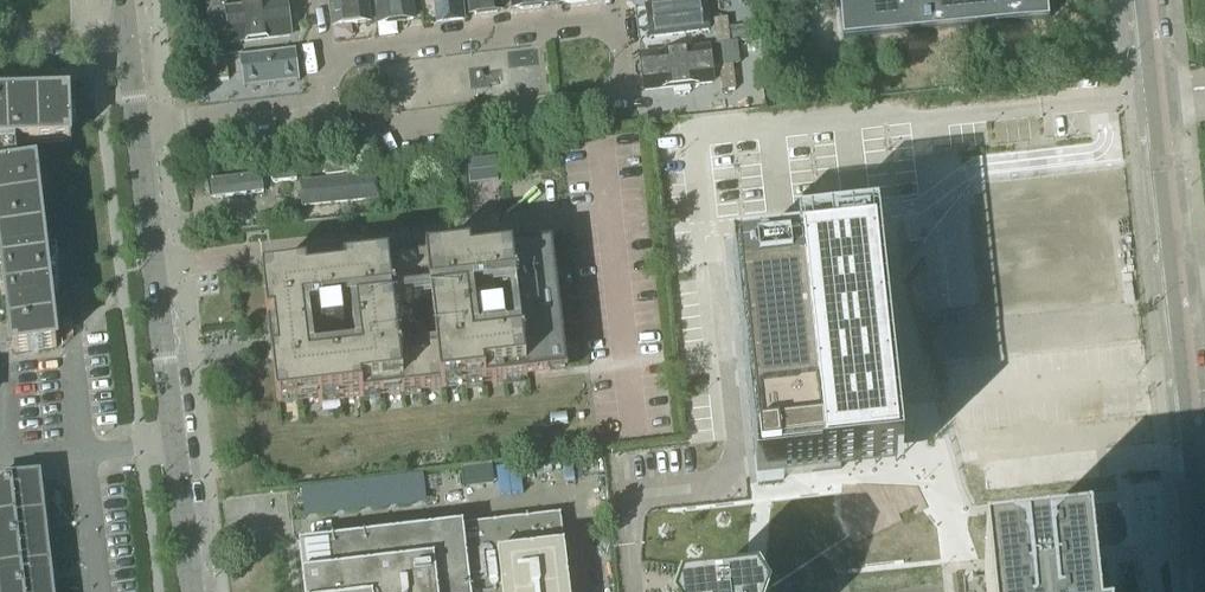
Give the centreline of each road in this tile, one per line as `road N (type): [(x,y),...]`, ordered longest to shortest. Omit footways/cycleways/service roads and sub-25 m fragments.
road 1 (residential): [(316,103),(343,125),(372,135),(605,110),(624,95),(630,71),(624,42),(608,25),(588,20),(357,51),(338,64)]
road 2 (residential): [(1204,591),(1142,0)]
road 3 (residential): [(174,445),(136,123)]
road 4 (residential): [(136,123),(316,103)]
road 5 (residential): [(8,463),(174,445)]
road 6 (residential): [(191,591),(174,445)]
road 7 (residential): [(0,45),(127,42)]

